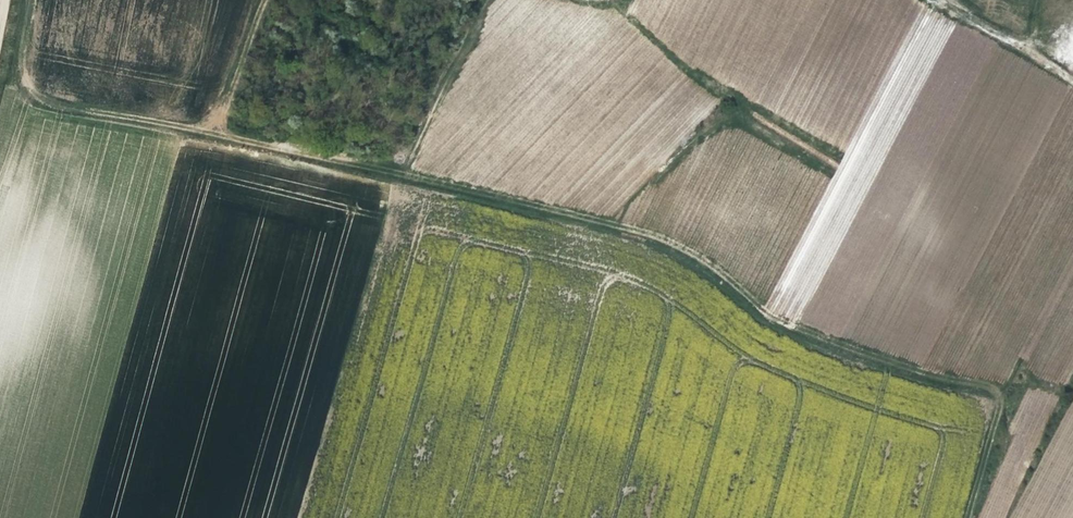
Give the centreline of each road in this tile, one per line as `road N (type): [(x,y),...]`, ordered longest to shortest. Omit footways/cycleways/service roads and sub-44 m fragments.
road 1 (track): [(26,0),(21,54),(26,83),(46,105),(619,234),(689,256),(768,326),(1001,393),(966,517)]
road 2 (track): [(1072,83),(928,0)]
road 3 (track): [(259,0),(210,137)]

